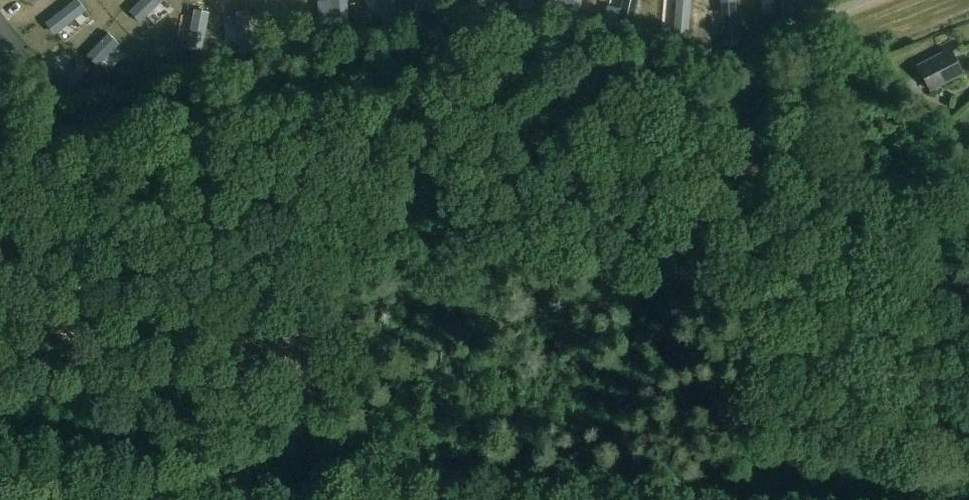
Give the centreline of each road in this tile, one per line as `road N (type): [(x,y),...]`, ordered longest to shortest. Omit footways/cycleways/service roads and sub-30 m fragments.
road 1 (unclassified): [(0,472),(329,499)]

